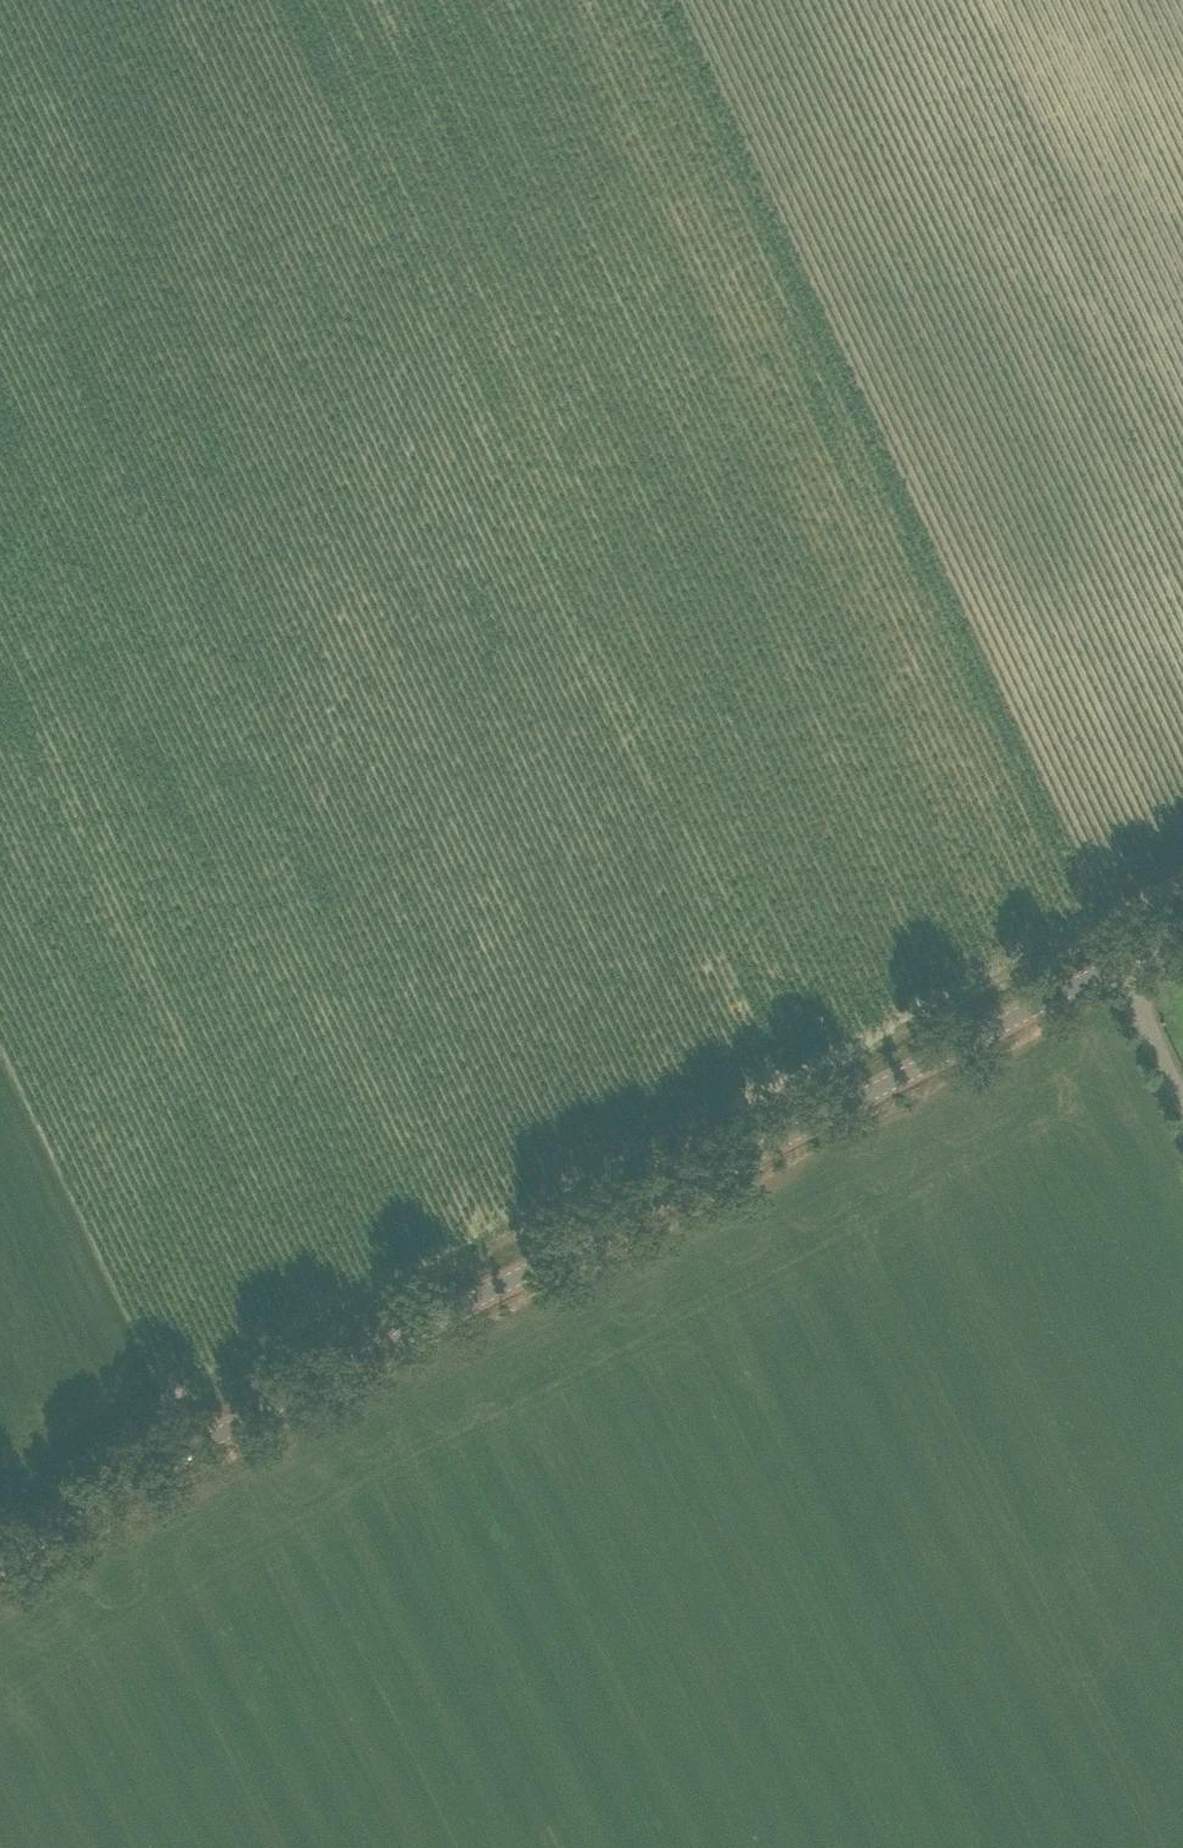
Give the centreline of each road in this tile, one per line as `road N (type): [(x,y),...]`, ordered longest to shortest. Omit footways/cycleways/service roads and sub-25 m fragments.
road 1 (tertiary): [(0,1554),(136,1462),(362,1331),(1182,905)]

